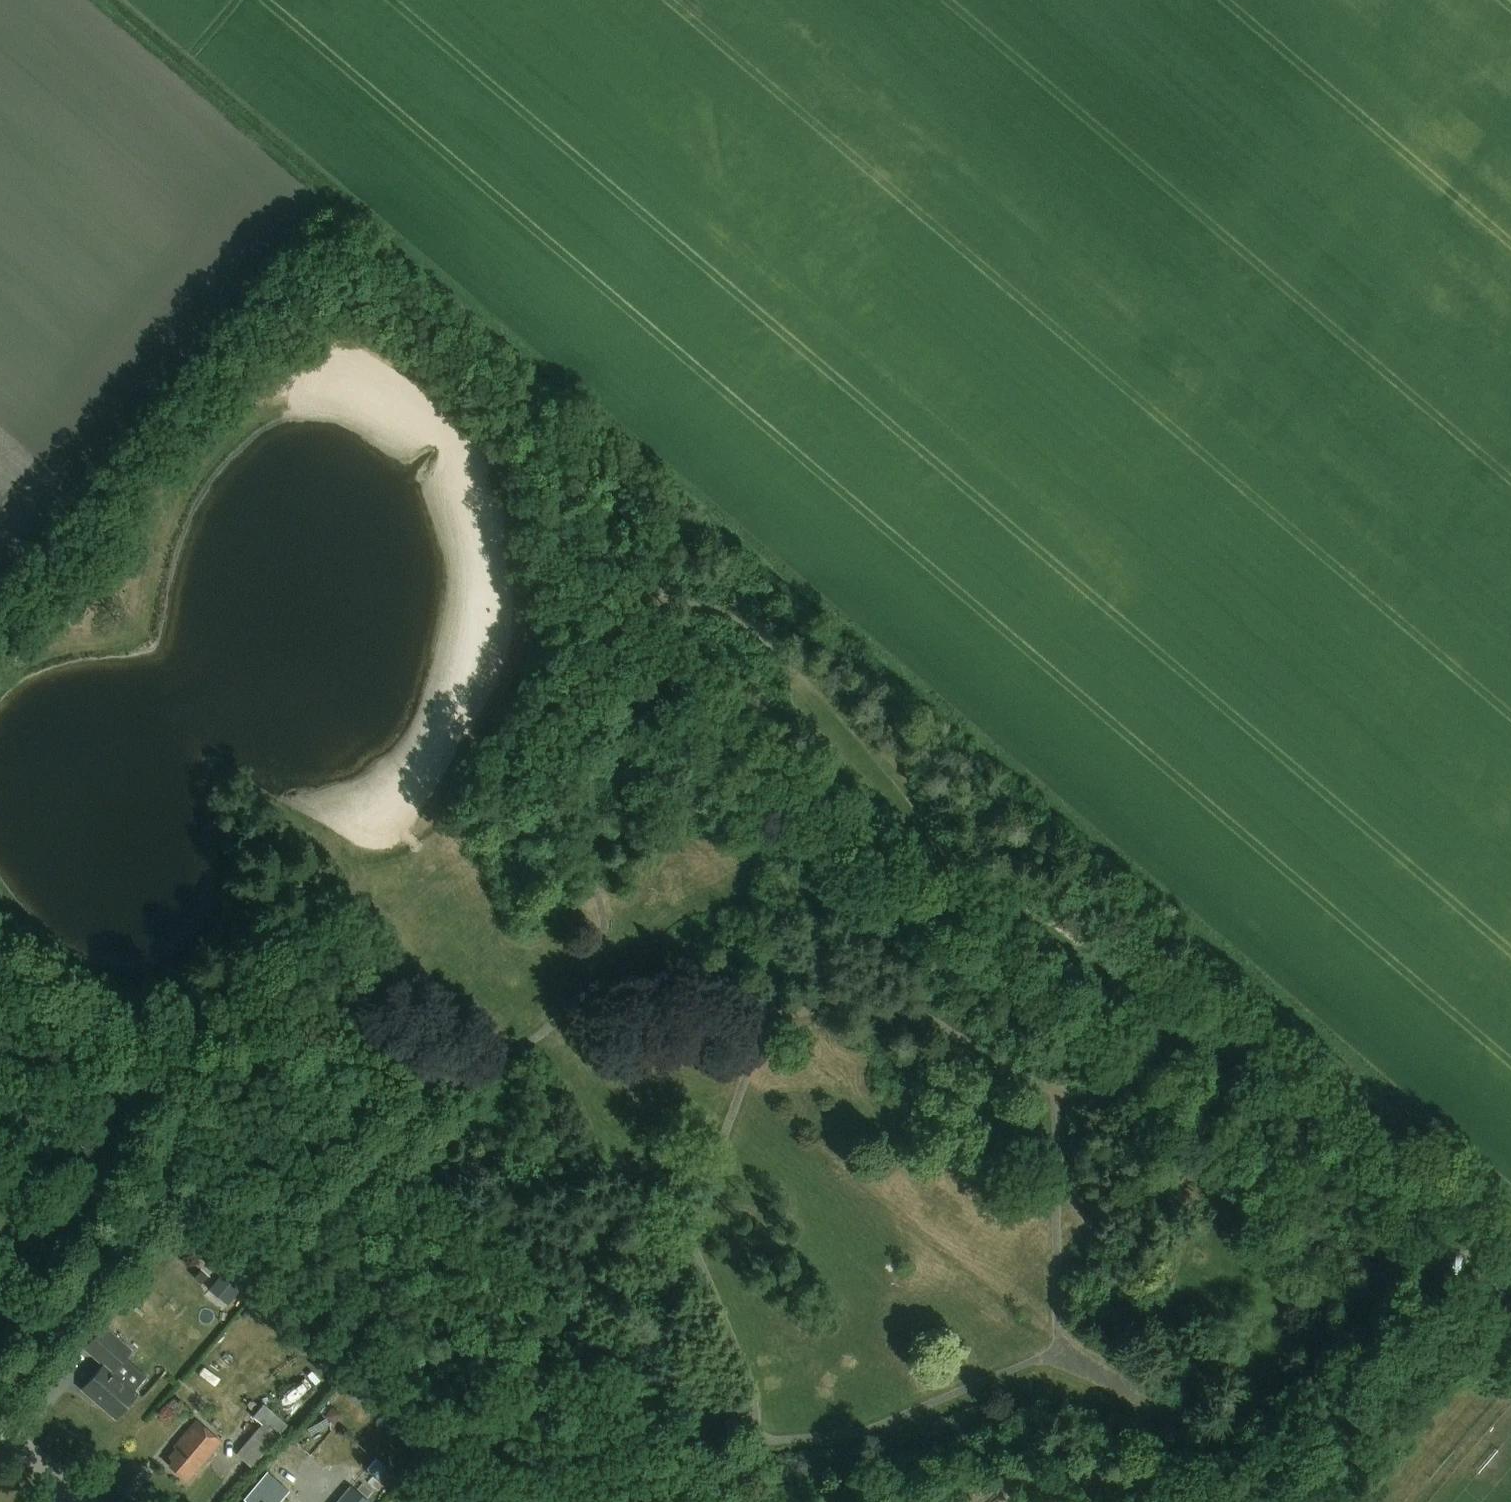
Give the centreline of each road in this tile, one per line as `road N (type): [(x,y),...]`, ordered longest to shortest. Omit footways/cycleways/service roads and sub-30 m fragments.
road 1 (unclassified): [(97,1501),(0,1418)]

